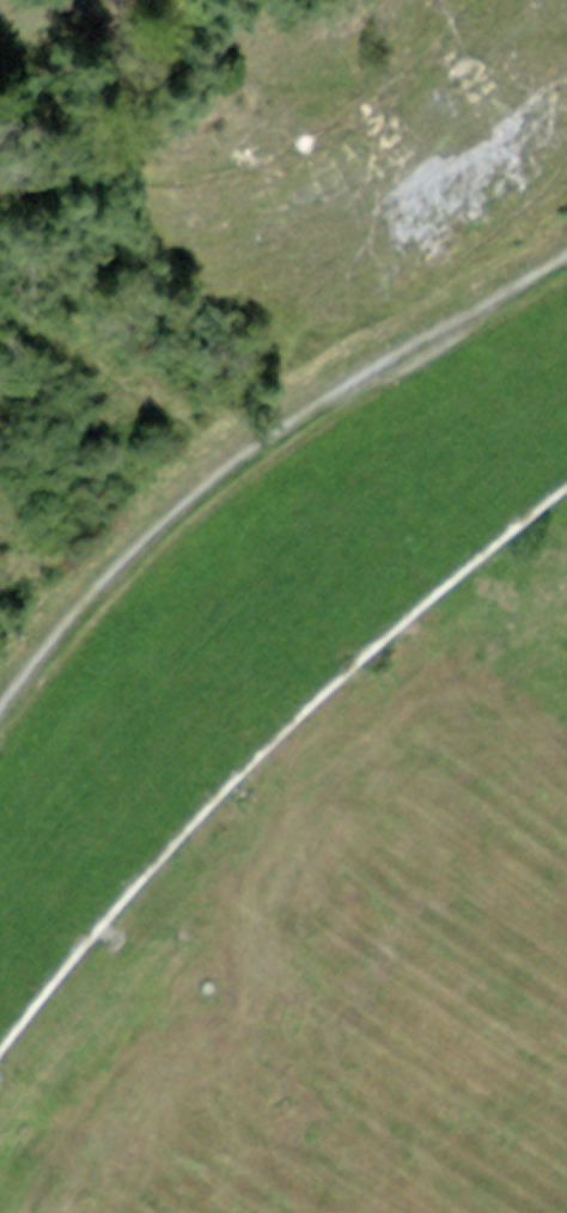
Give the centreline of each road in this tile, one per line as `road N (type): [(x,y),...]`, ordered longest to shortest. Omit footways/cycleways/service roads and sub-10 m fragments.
road 1 (primary): [(566,375),(280,610),(89,803),(0,917)]
road 2 (track): [(566,257),(217,468),(51,627),(0,701)]

